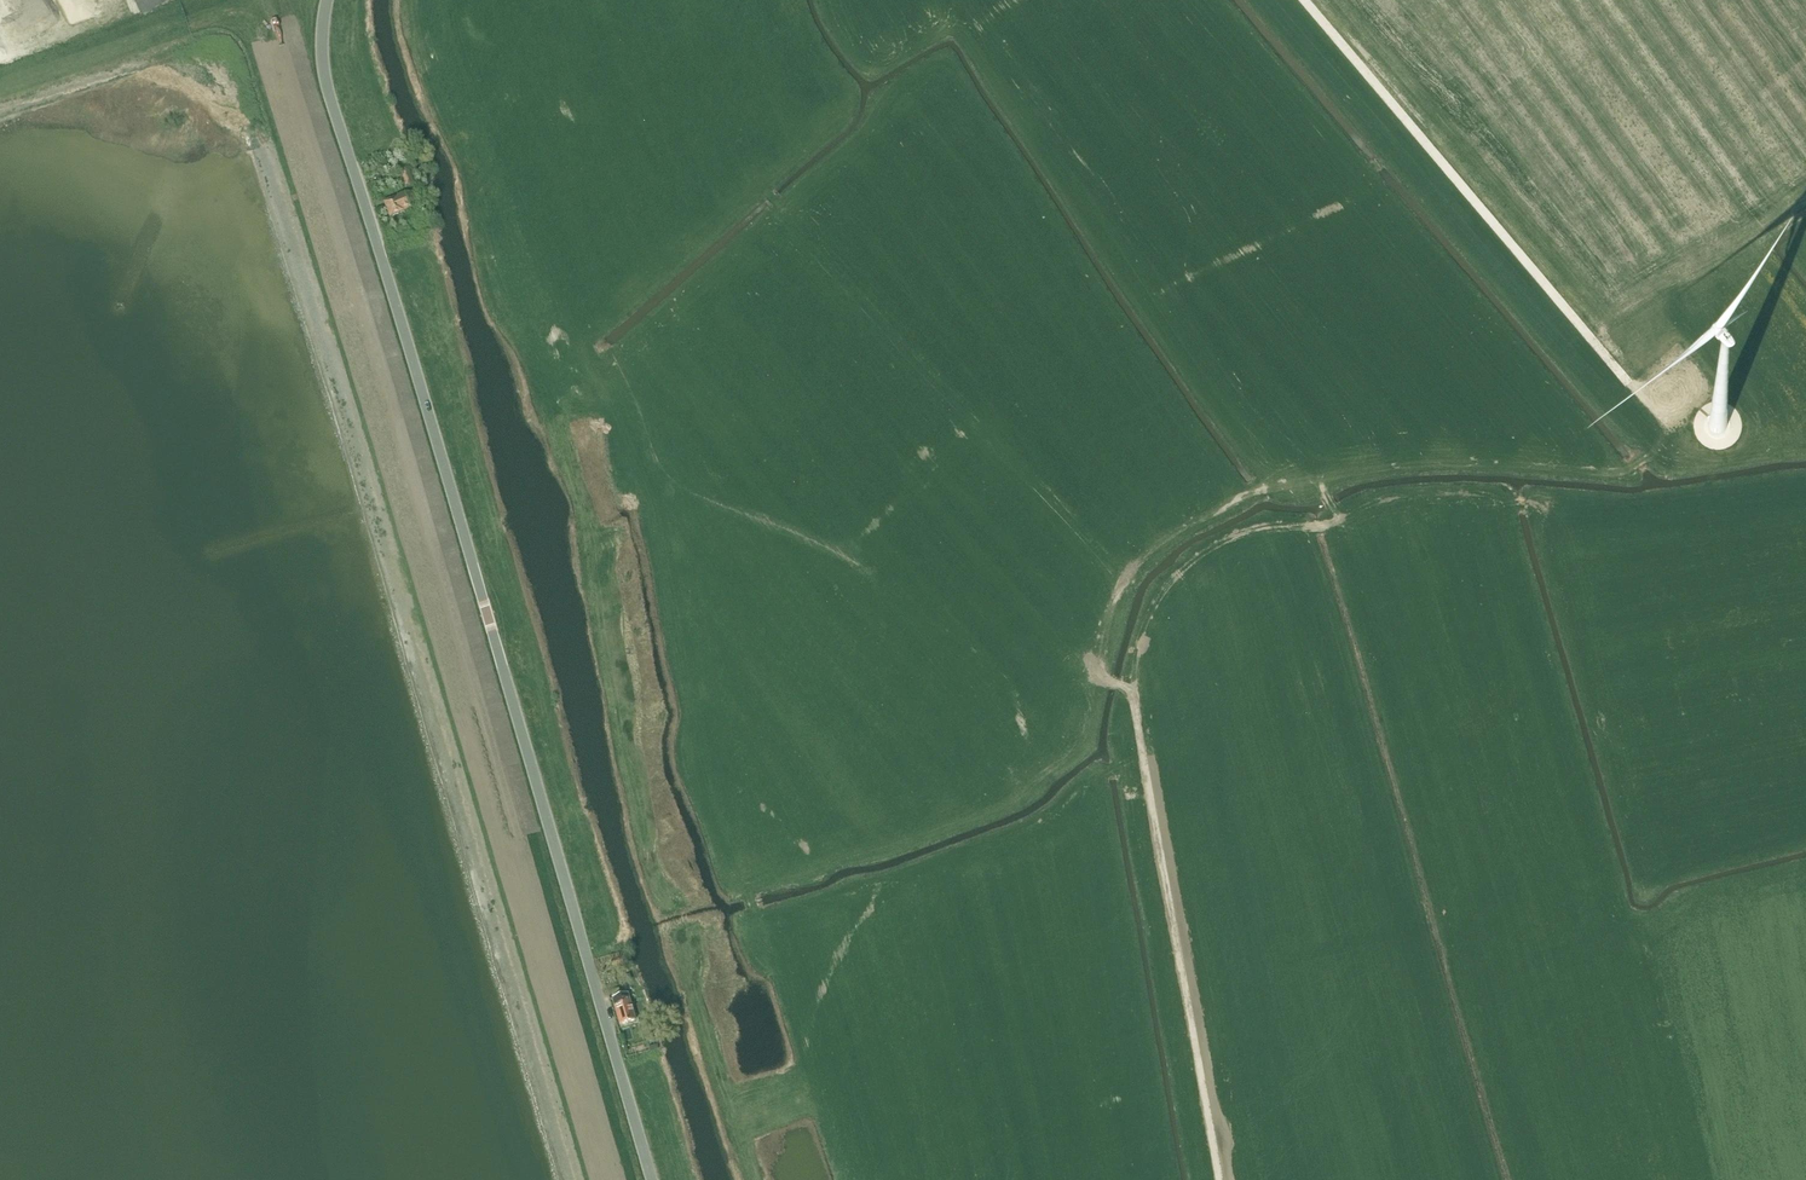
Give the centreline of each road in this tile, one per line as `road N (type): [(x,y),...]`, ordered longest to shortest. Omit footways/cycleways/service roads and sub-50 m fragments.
road 1 (tertiary): [(649,1179),(323,72),(327,0)]

